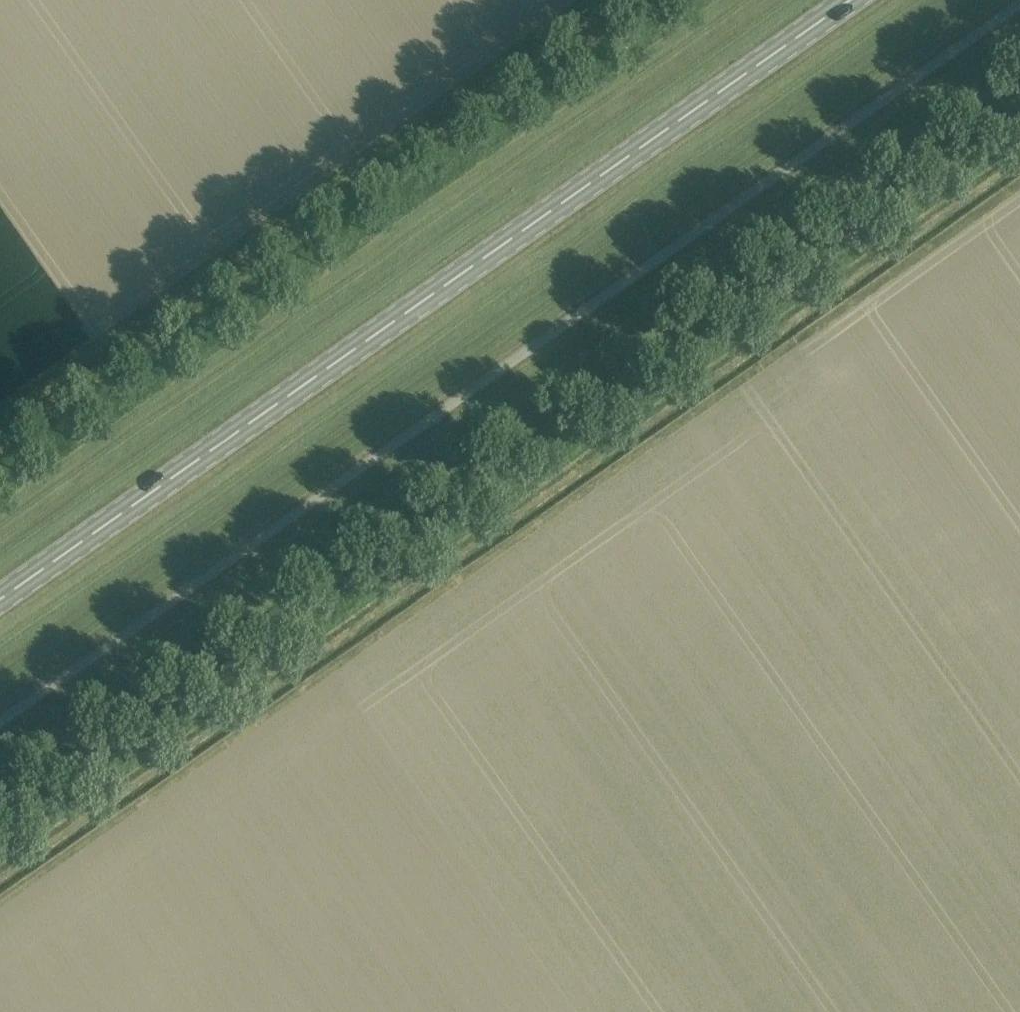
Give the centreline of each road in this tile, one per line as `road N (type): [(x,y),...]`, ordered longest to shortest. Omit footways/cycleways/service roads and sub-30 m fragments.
road 1 (secondary): [(0,600),(852,0)]

